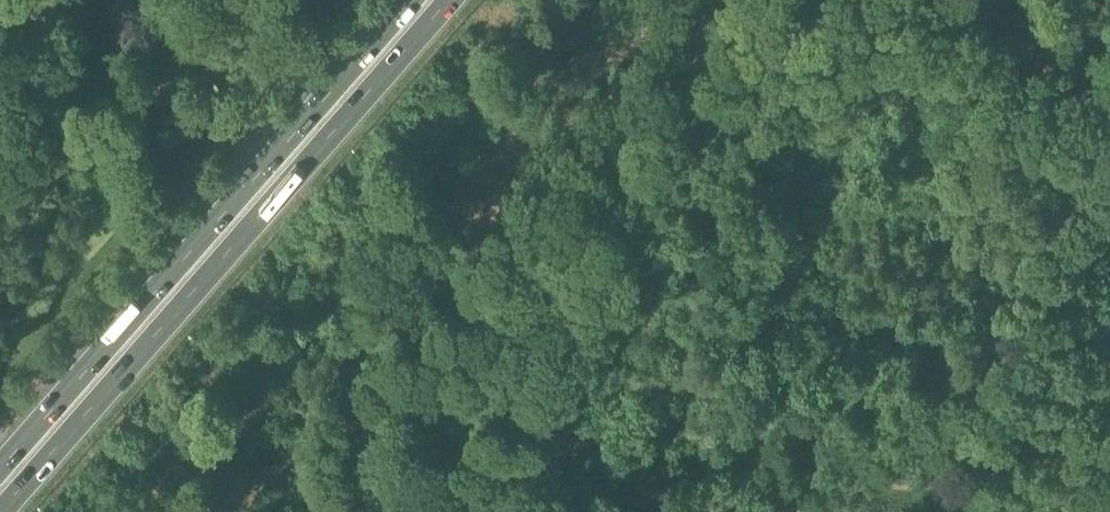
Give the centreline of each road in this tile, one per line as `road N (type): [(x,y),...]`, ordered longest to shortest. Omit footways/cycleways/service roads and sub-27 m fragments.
road 1 (primary): [(2,511),(452,0)]
road 2 (primary): [(408,0),(0,465)]

